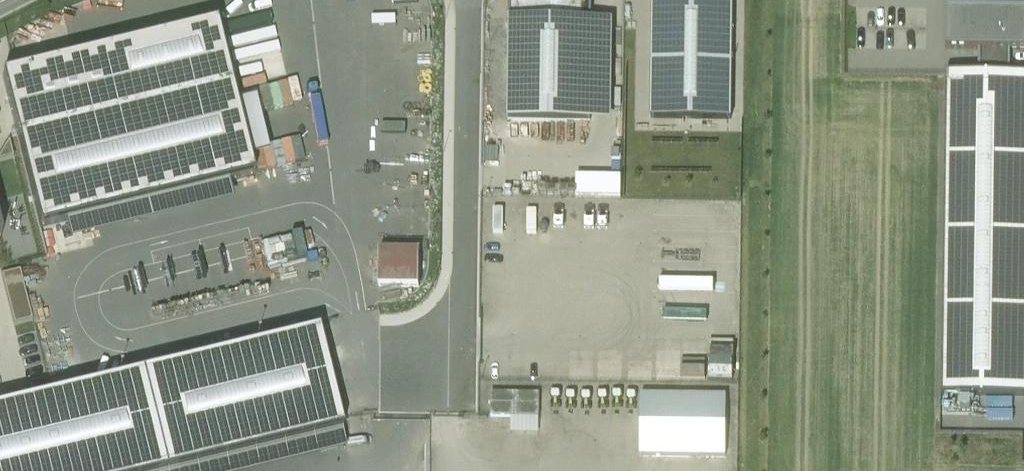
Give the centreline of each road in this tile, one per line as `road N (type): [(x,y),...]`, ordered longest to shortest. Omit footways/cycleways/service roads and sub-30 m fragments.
road 1 (residential): [(464,0),(458,325),(443,376)]

